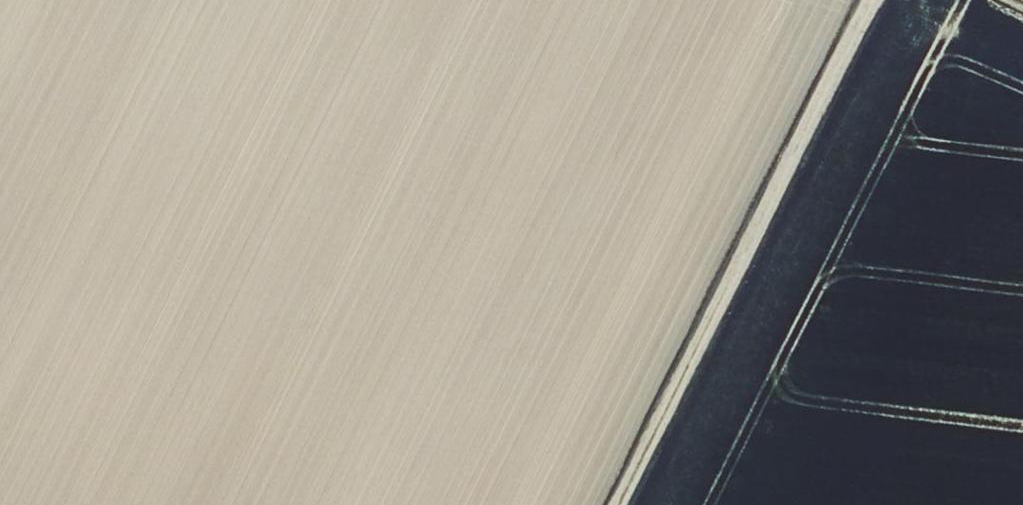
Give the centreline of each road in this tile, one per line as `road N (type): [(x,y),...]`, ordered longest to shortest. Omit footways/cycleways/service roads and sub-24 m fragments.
road 1 (track): [(625,504),(877,0)]

